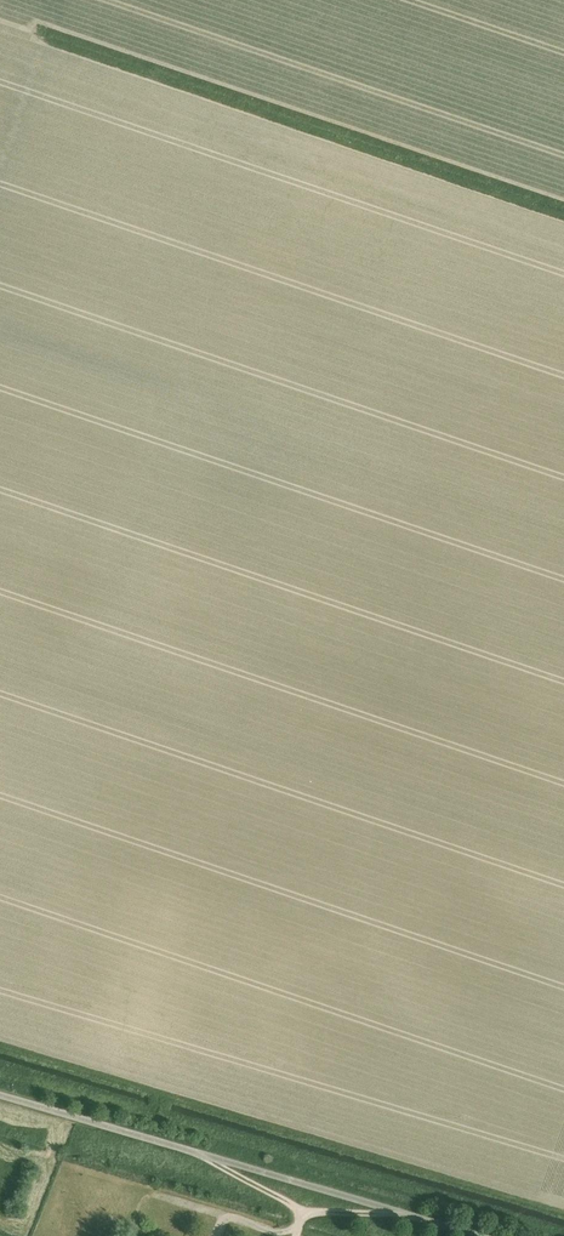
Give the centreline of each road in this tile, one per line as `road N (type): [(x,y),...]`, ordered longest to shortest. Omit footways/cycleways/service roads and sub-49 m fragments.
road 1 (unclassified): [(479,1235),(0,1094)]

